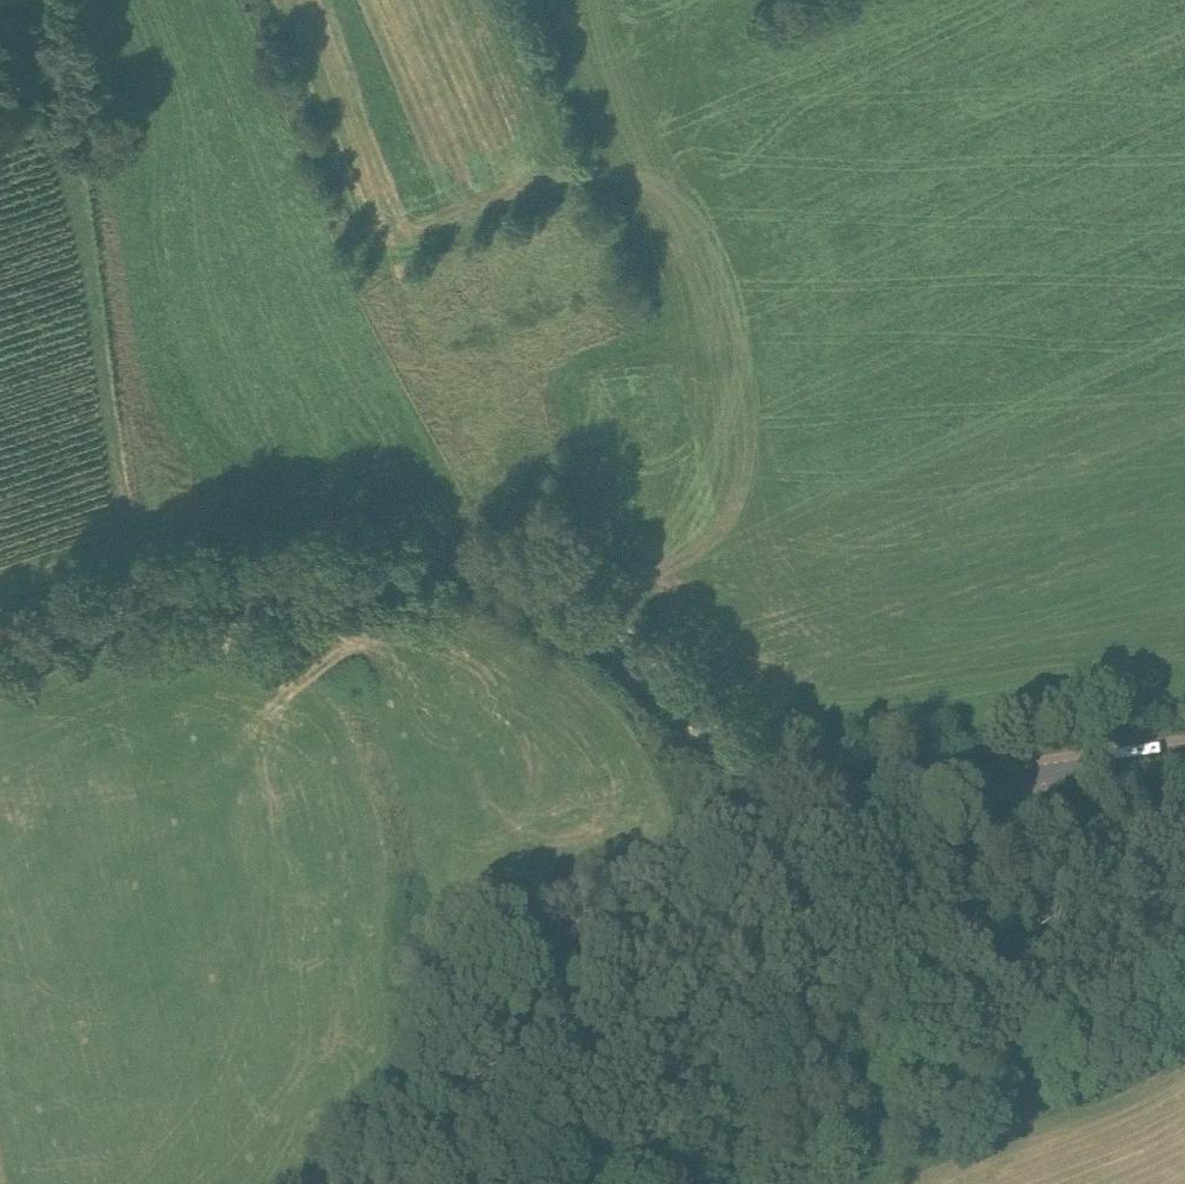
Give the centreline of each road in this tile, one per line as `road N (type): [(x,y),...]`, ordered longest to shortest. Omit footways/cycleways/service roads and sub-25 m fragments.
road 1 (tertiary): [(0,649),(110,607),(215,580),(364,567),(456,571),(530,590),(590,623),(747,768),(802,794),(880,797),(1184,751)]

